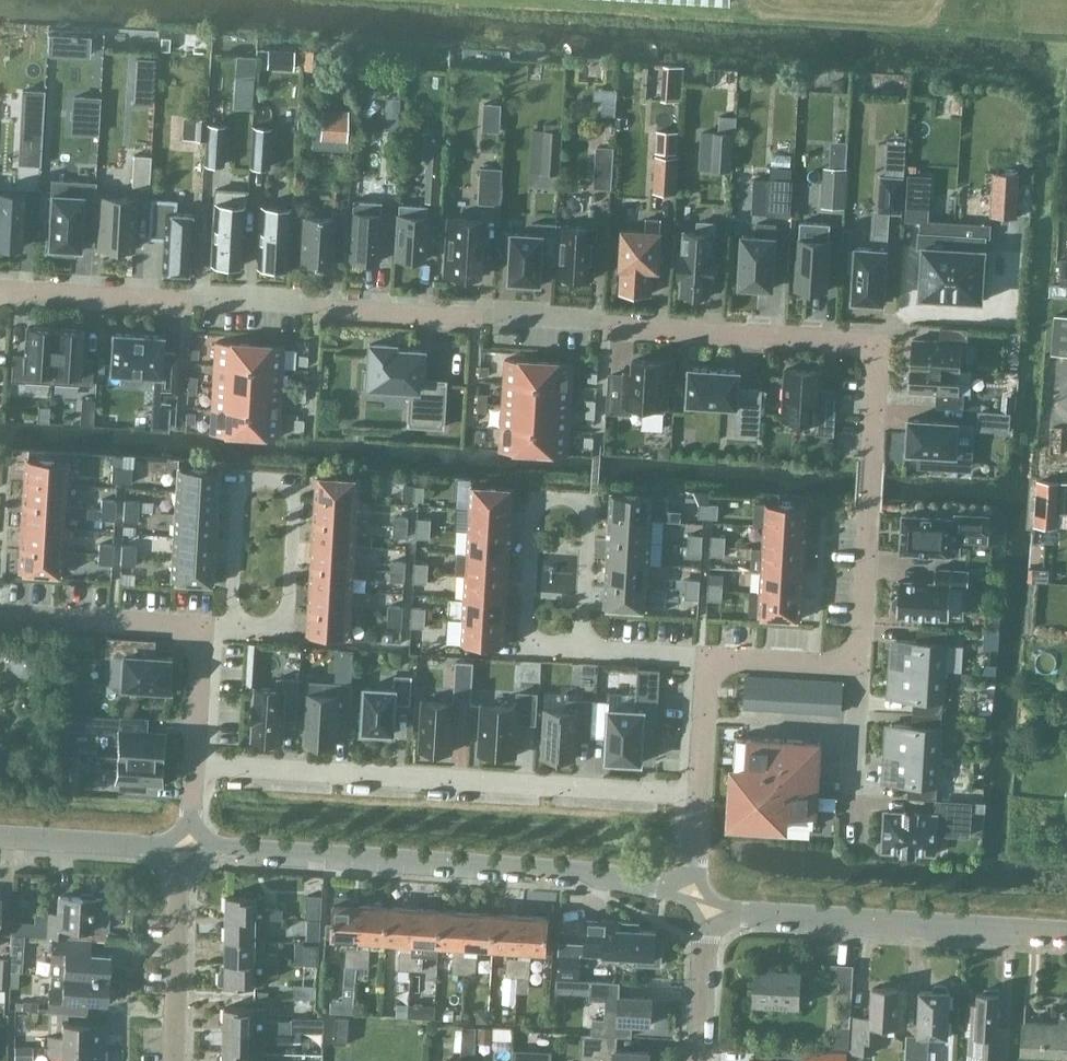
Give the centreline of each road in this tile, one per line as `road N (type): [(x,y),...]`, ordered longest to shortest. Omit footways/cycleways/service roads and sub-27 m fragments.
road 1 (residential): [(861,666),(874,340),(0,289)]
road 2 (unclassified): [(707,899),(630,877),(188,848)]
road 3 (residential): [(191,764),(700,796)]
road 4 (unclassified): [(1066,935),(738,913),(707,899)]
road 5 (residential): [(584,650),(591,501),(536,498),(528,646)]
road 6 (residential): [(286,630),(292,484),(238,481),(231,628)]
road 7 (residential): [(180,1060),(188,848)]
road 8 (residential): [(0,613),(196,626)]
road 9 (unclassified): [(0,836),(188,848)]
road 10 (residential): [(698,1060),(707,899)]
road 11 (residential): [(706,658),(861,666)]
road 12 (residential): [(700,796),(706,658)]
road 13 (residential): [(196,626),(191,764)]
road 14 (residential): [(861,666),(856,792)]
road 15 (residential): [(584,650),(706,658)]

